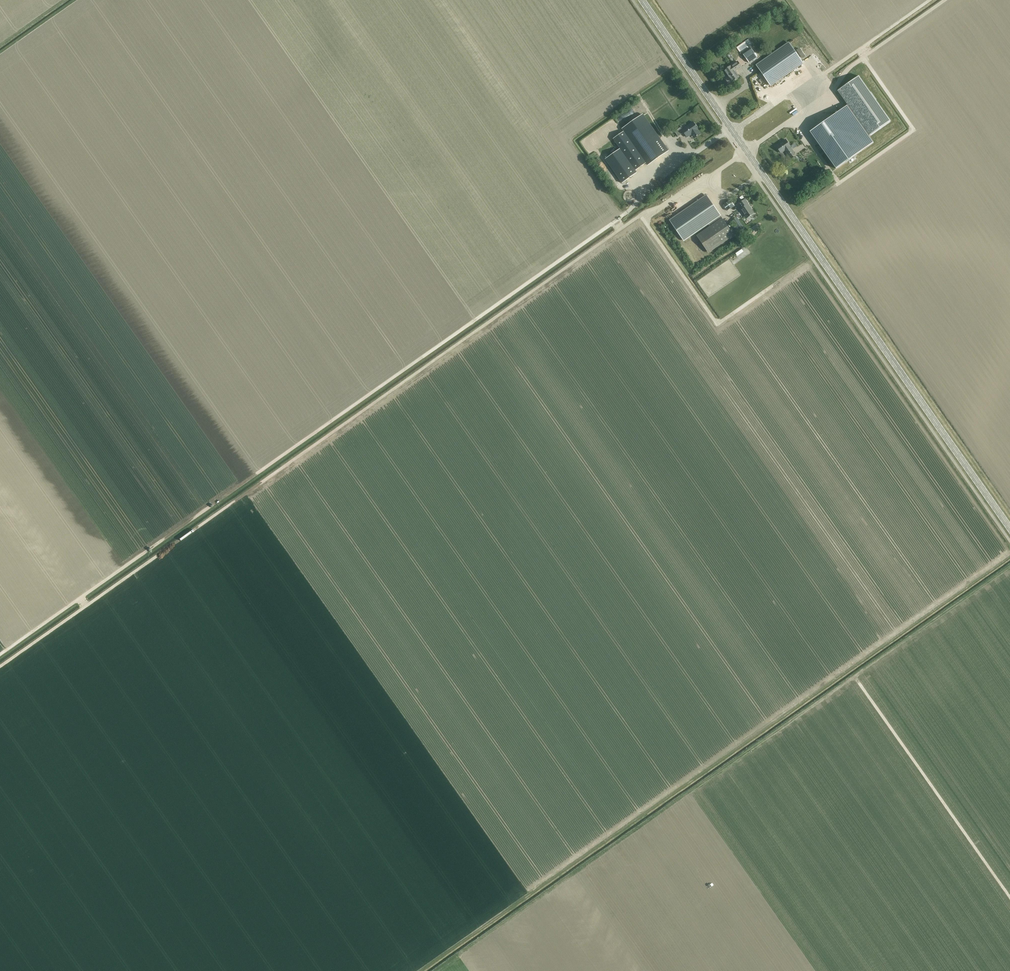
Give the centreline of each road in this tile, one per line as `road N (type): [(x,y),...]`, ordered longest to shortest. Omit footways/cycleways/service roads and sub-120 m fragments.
road 1 (secondary): [(1009,528),(639,0)]

